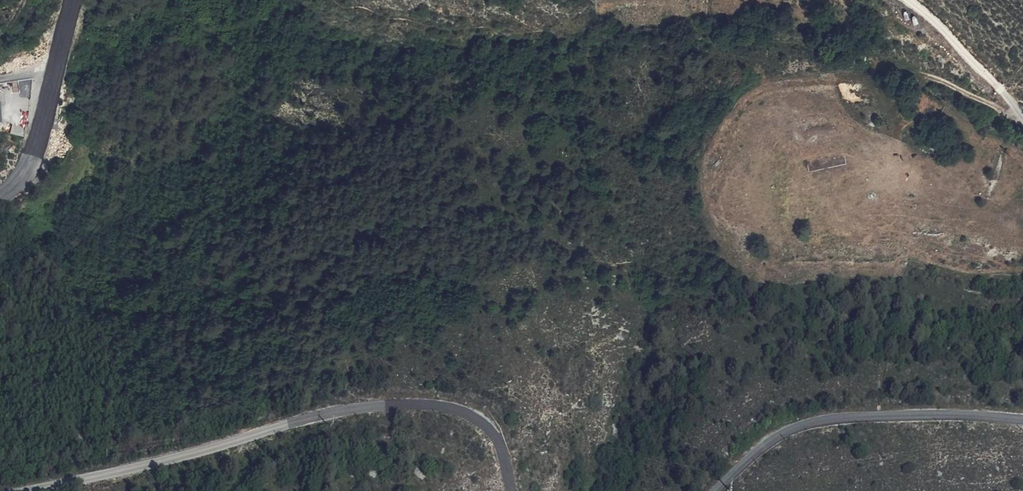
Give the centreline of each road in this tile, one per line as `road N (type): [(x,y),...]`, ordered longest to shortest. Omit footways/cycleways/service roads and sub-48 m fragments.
road 1 (unclassified): [(16,490),(336,408),(429,401),(466,410),(498,434),(513,490)]
road 2 (unclassified): [(717,490),(778,438),(807,425),(887,415),(1022,420)]
road 3 (secondary): [(0,195),(29,168),(72,0)]
road 4 (unclassified): [(1022,120),(908,0)]

